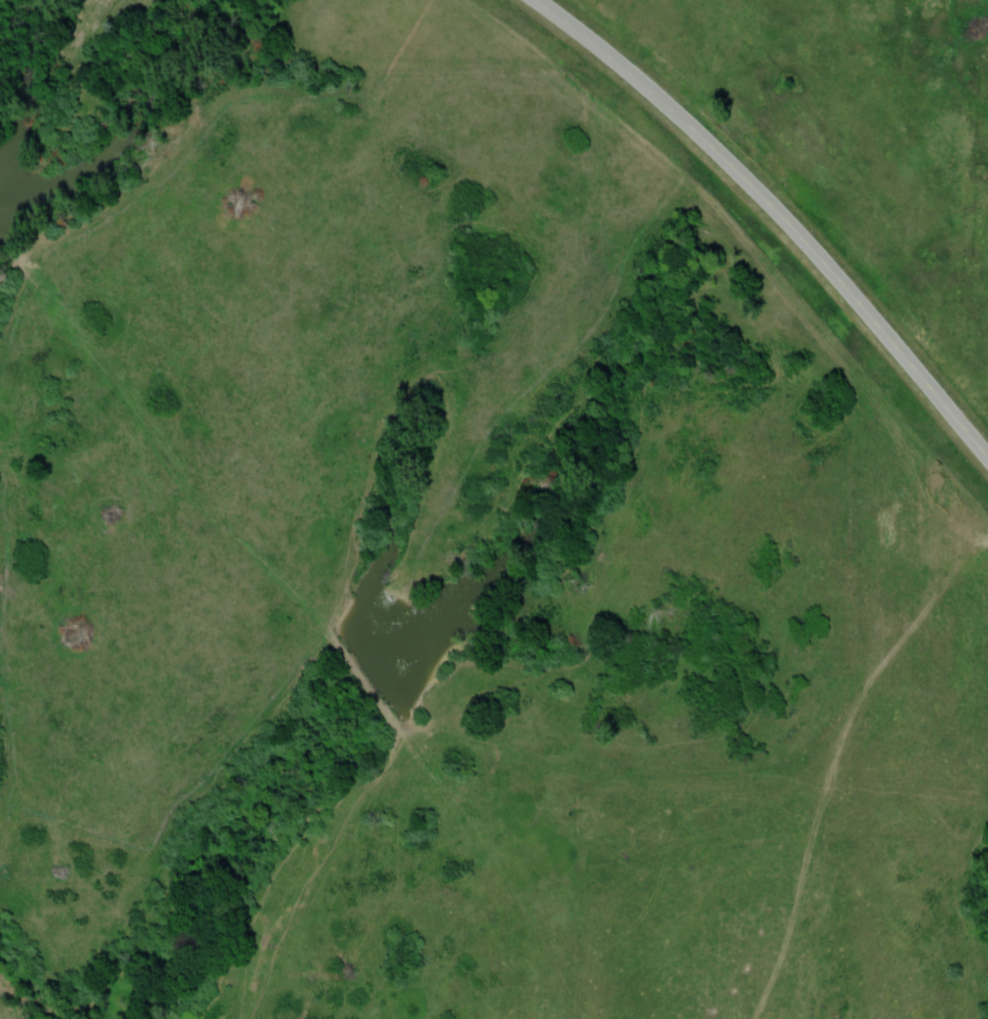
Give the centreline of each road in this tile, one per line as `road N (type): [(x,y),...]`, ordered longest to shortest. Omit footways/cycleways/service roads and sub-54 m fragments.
road 1 (tertiary): [(987,455),(759,191),(660,98),(534,0)]

